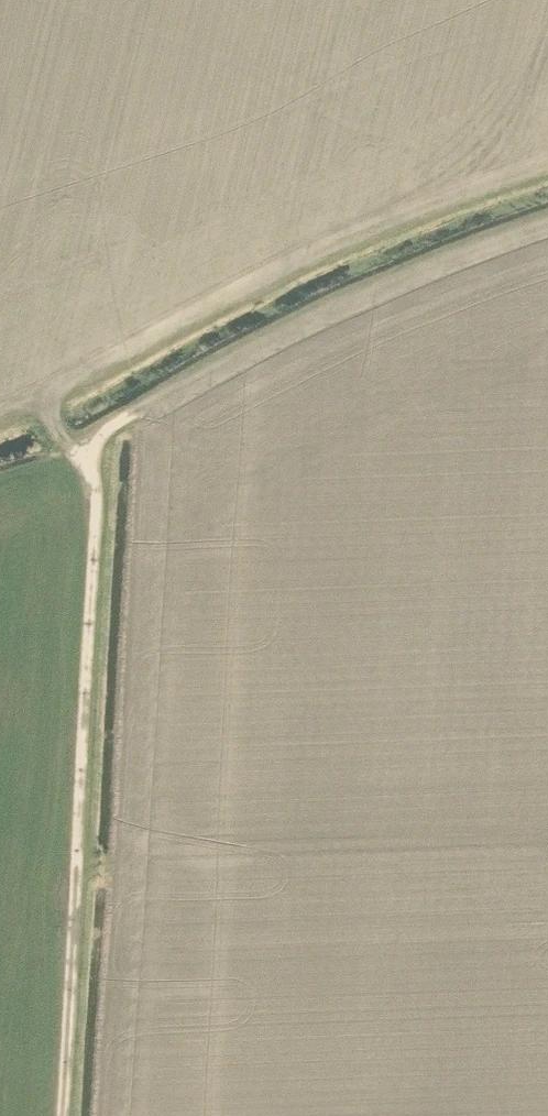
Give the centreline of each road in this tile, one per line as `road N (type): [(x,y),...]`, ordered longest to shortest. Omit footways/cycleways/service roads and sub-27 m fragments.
road 1 (track): [(76,446),(98,476),(63,1115)]

